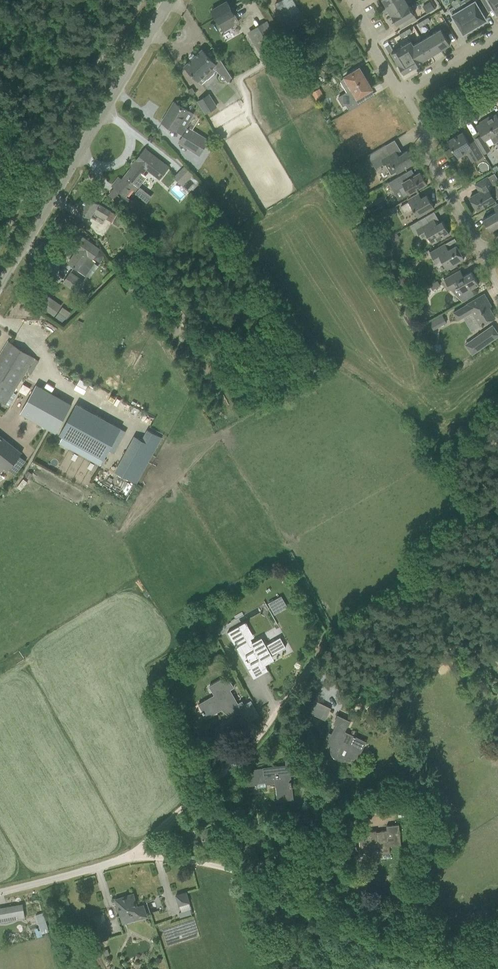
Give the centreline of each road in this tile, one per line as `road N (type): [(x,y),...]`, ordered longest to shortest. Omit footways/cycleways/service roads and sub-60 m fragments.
road 1 (track): [(497,924),(423,945),(252,879),(139,854),(248,756),(355,626),(442,580),(497,537)]
road 2 (tertiary): [(0,285),(171,0)]
road 3 (unclassified): [(139,854),(0,892)]
road 4 (residential): [(488,260),(424,143)]

